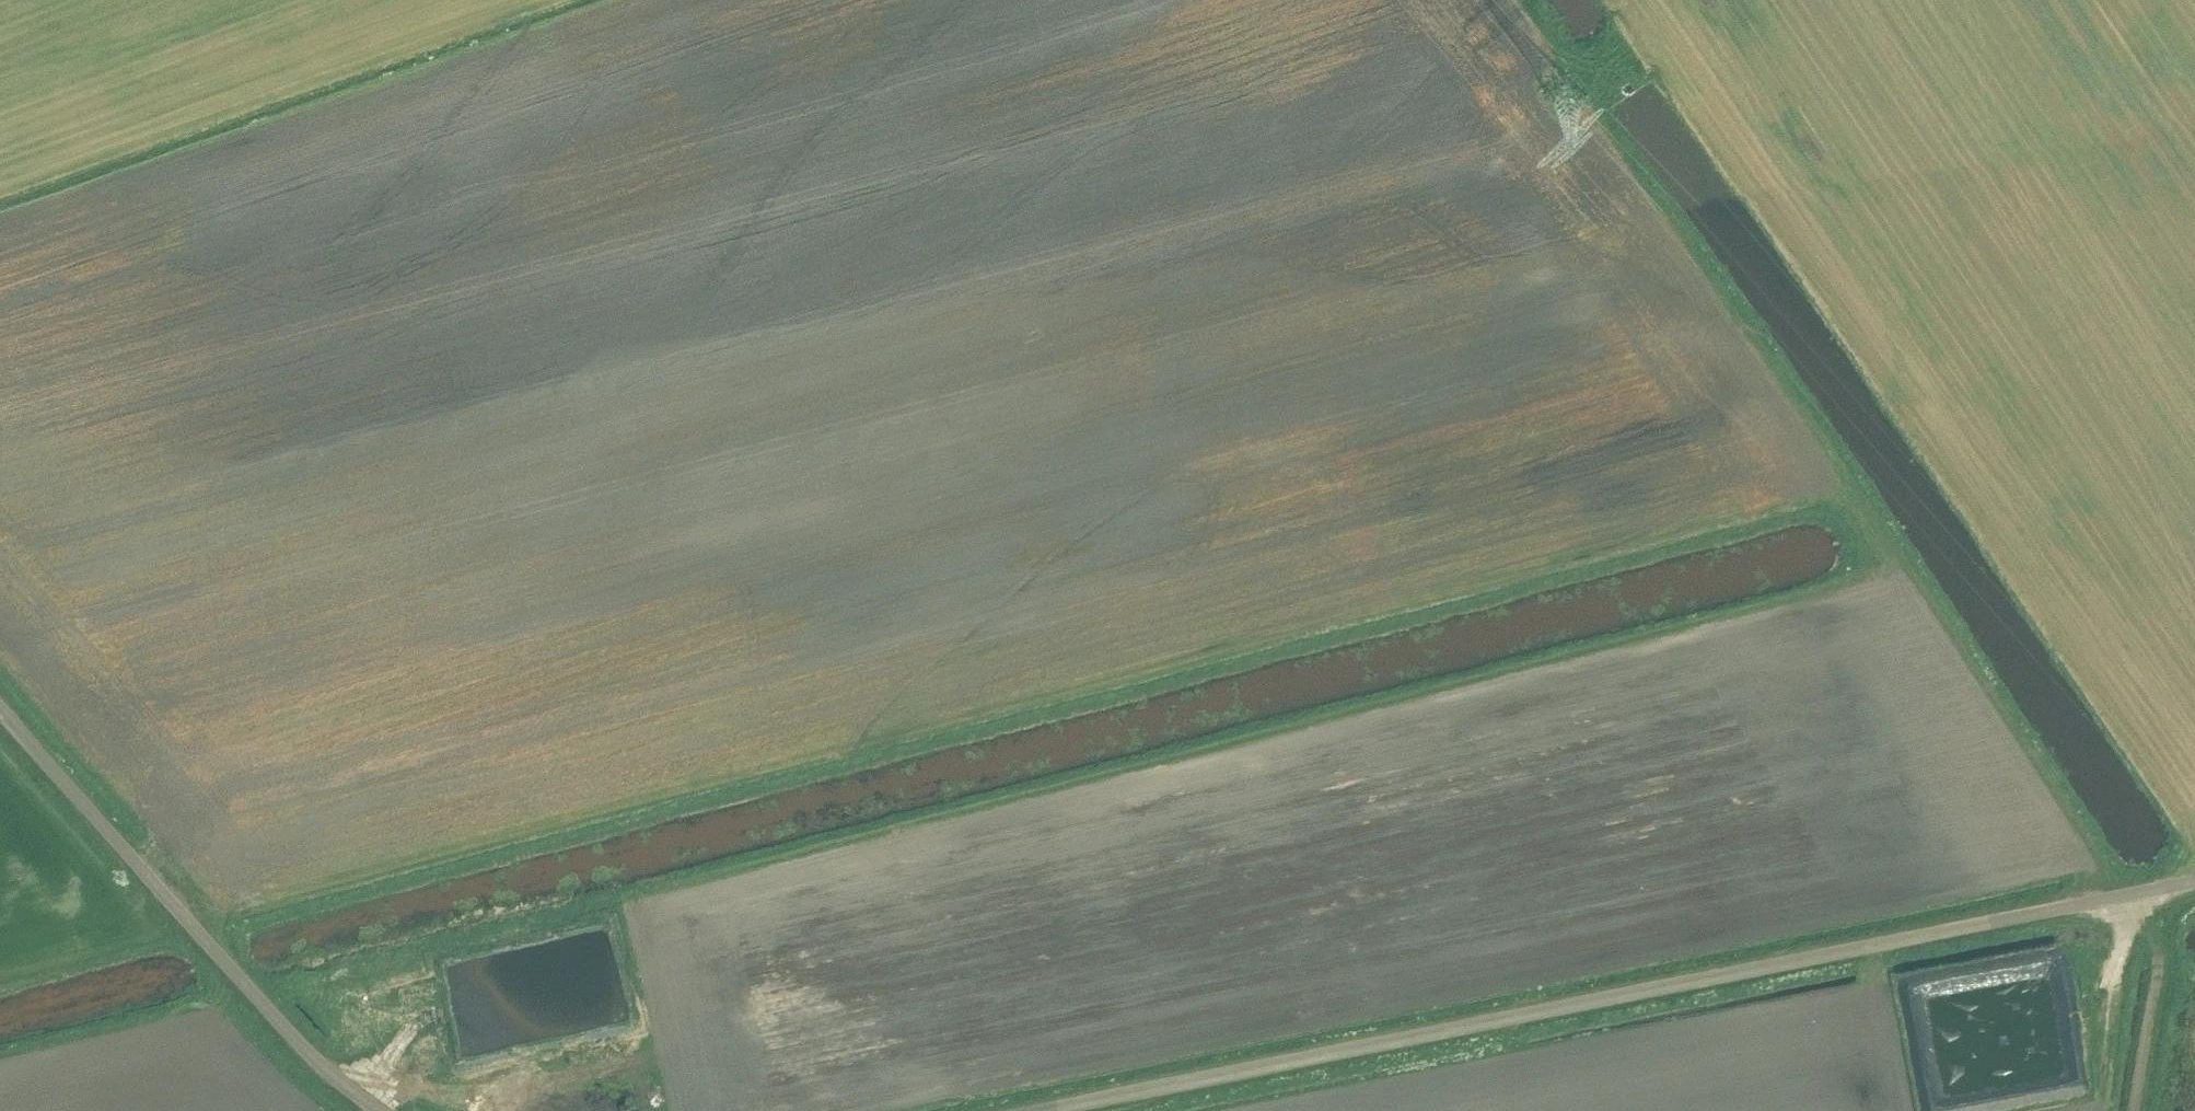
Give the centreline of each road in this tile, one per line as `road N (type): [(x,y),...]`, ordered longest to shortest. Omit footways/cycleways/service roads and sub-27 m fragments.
road 1 (unclassified): [(2194,884),(1054,1110)]
road 2 (unclassified): [(376,1110),(294,1040),(0,712)]
road 3 (track): [(2164,890),(2141,1110)]

